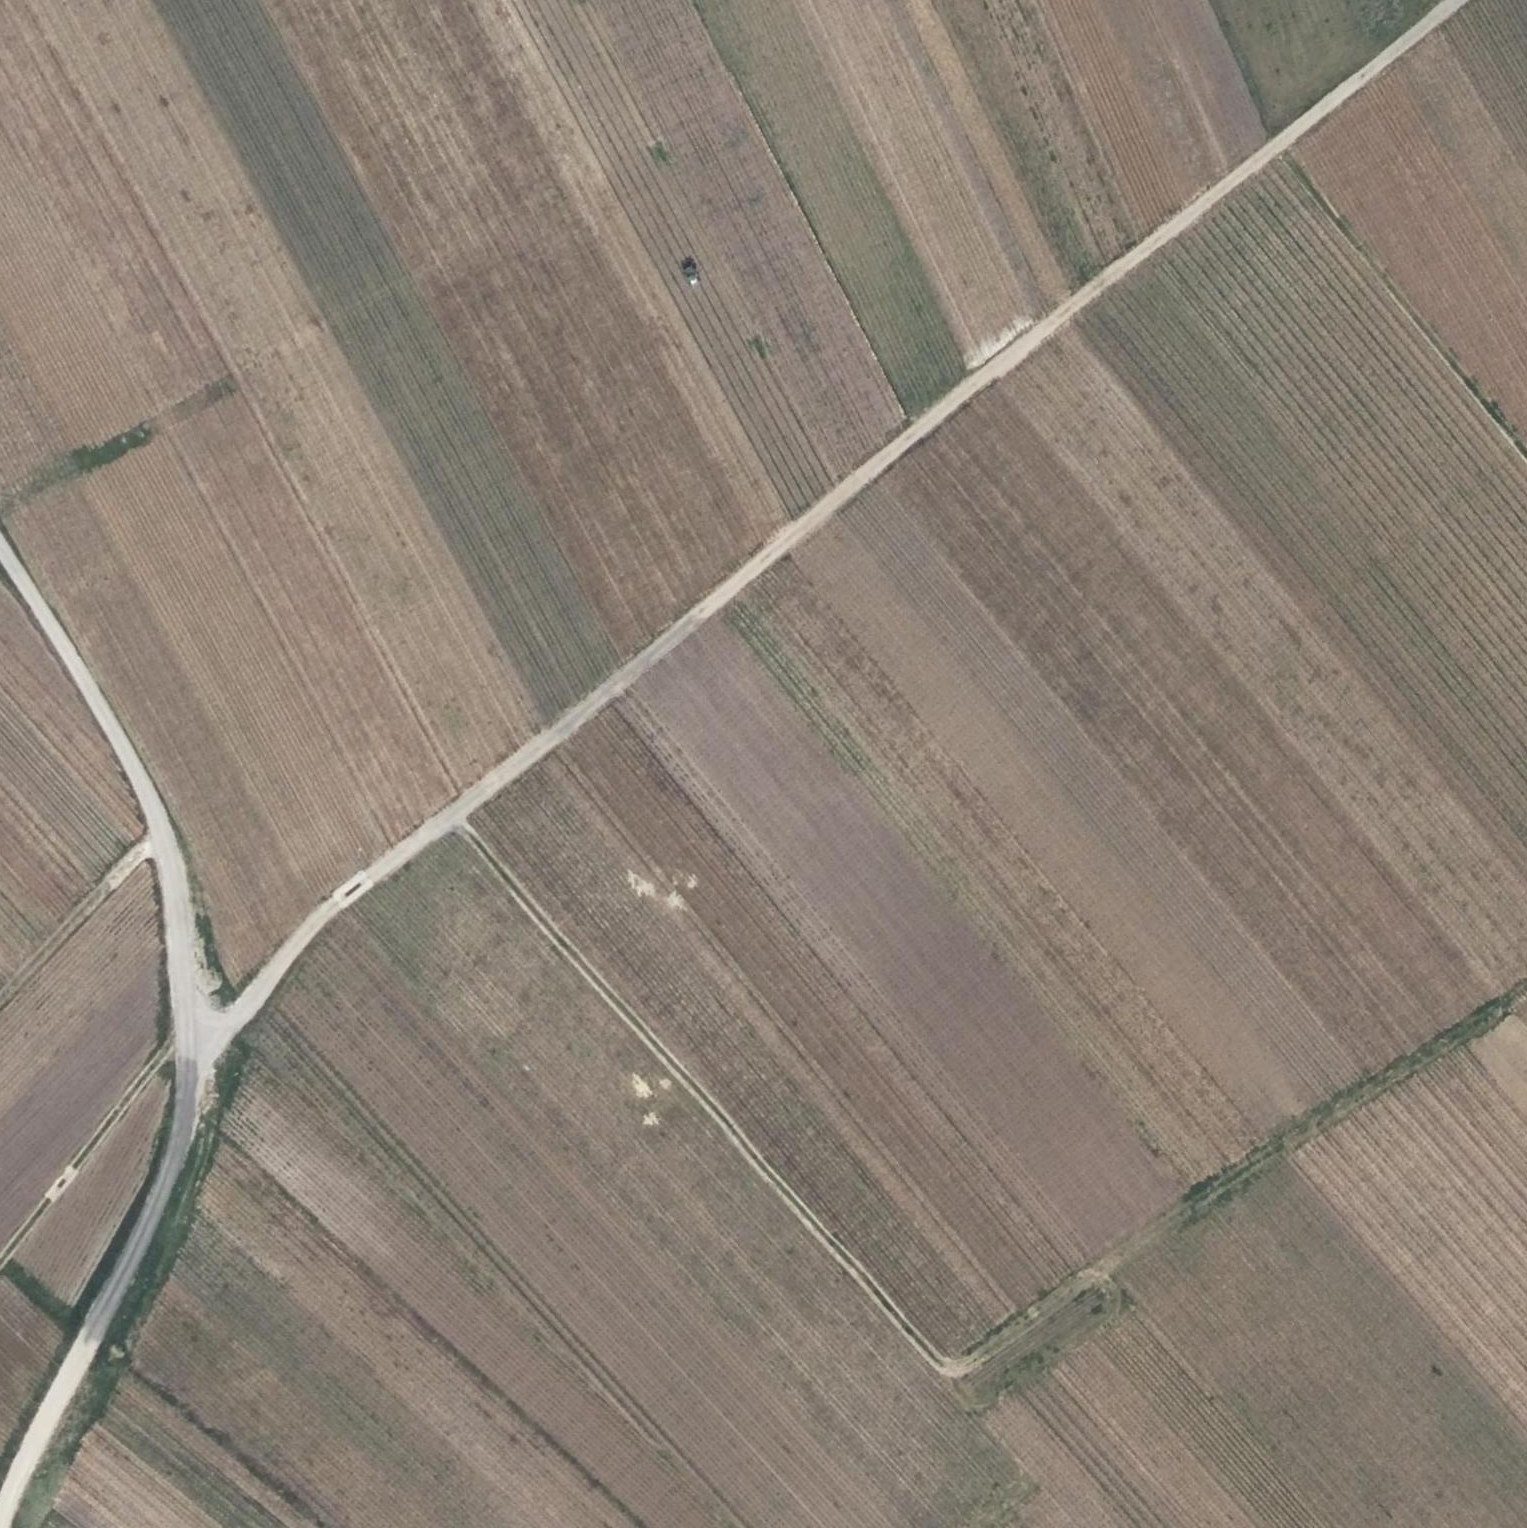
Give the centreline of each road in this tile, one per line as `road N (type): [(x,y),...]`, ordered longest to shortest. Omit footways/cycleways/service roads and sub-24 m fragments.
road 1 (track): [(190,1068),(321,922),(1457,0)]
road 2 (track): [(0,544),(135,760),(173,848),(190,1068),(172,1173),(19,1481),(5,1527)]

